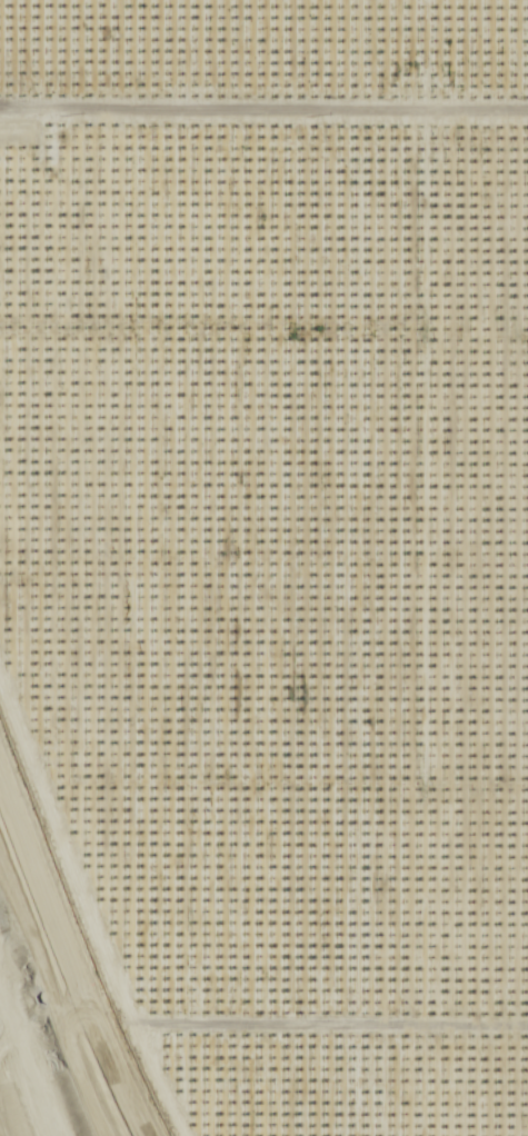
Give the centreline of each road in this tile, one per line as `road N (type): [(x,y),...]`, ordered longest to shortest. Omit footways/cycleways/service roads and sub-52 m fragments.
road 1 (track): [(0,114),(527,116)]
road 2 (track): [(129,1034),(527,1034)]

